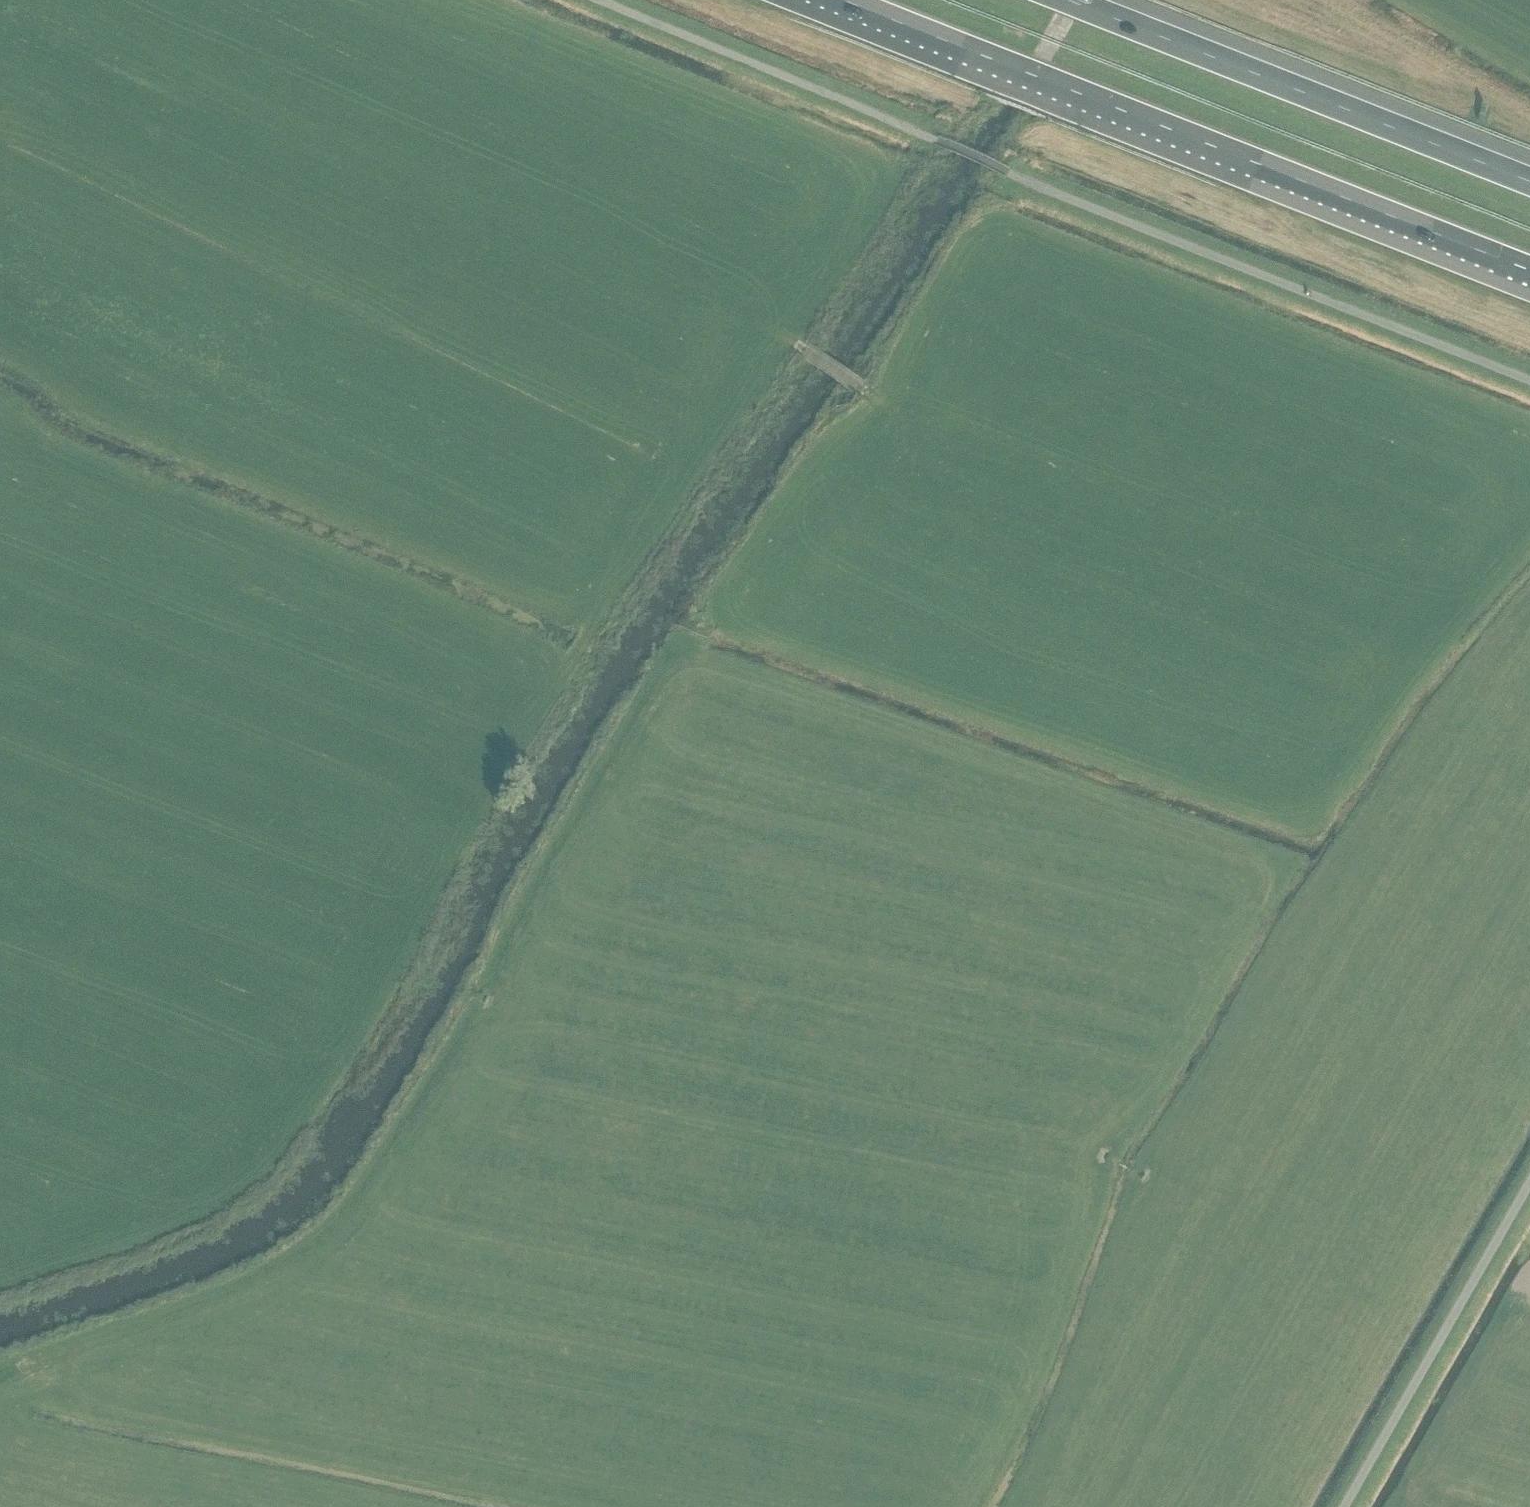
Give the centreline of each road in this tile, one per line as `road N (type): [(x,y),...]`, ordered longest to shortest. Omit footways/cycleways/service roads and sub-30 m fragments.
road 1 (motorway): [(849,0),(1529,268)]
road 2 (motorway): [(1529,184),(1074,0)]

